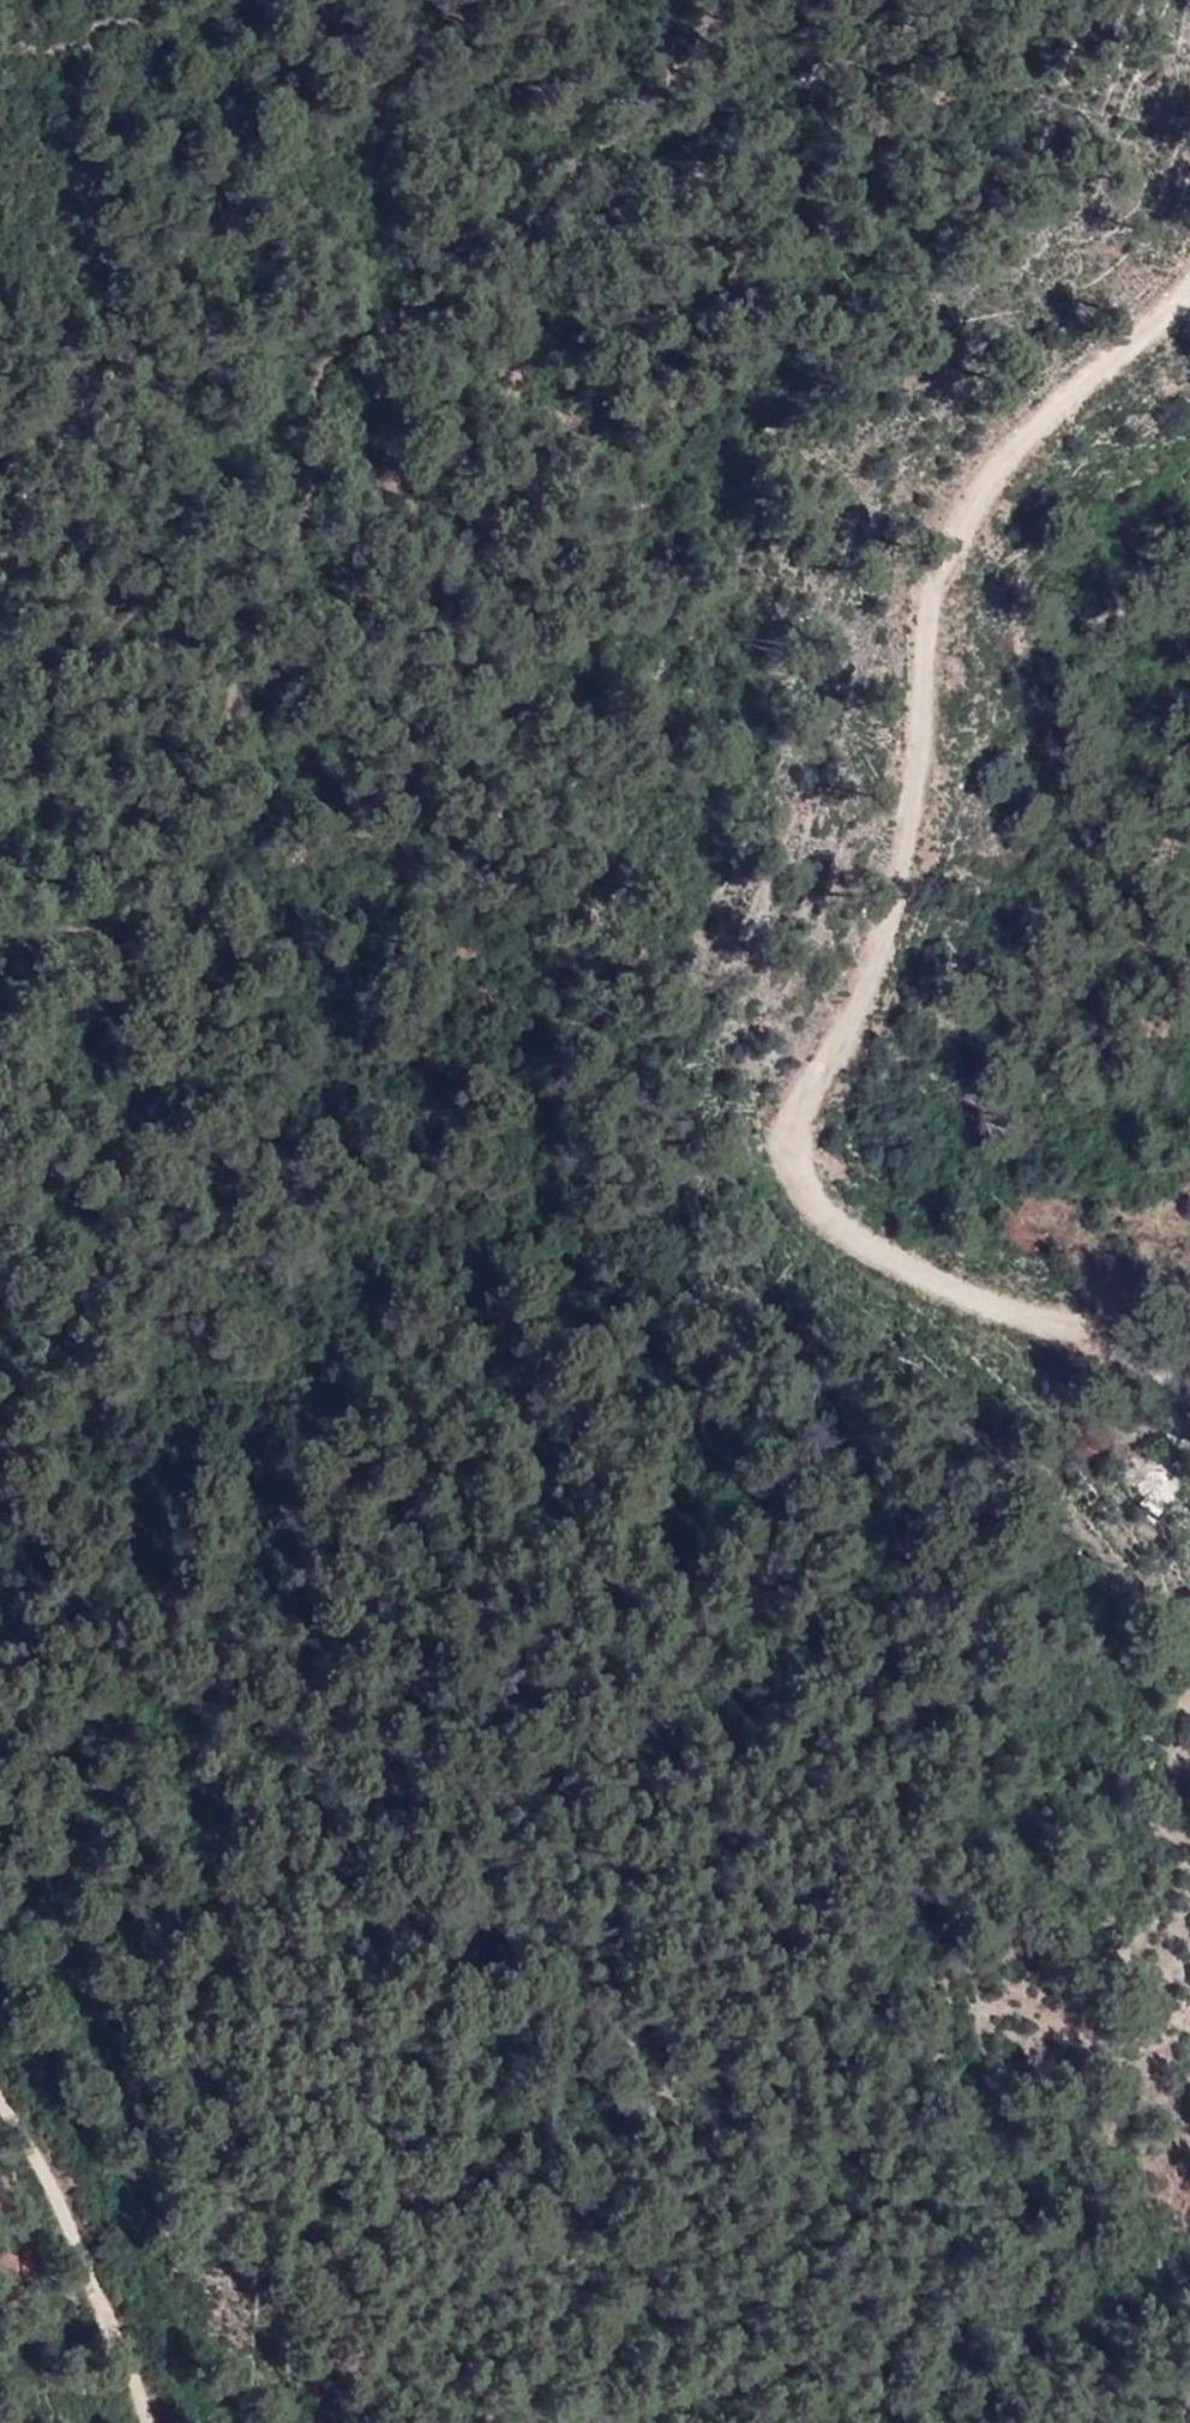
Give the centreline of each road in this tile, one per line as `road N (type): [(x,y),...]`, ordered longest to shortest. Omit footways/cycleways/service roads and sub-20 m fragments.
road 1 (track): [(1158,1383),(942,1294),(842,1221),(821,1144),(925,892),(980,552),(1189,318)]
road 2 (track): [(153,2422),(30,2153),(0,2106)]

